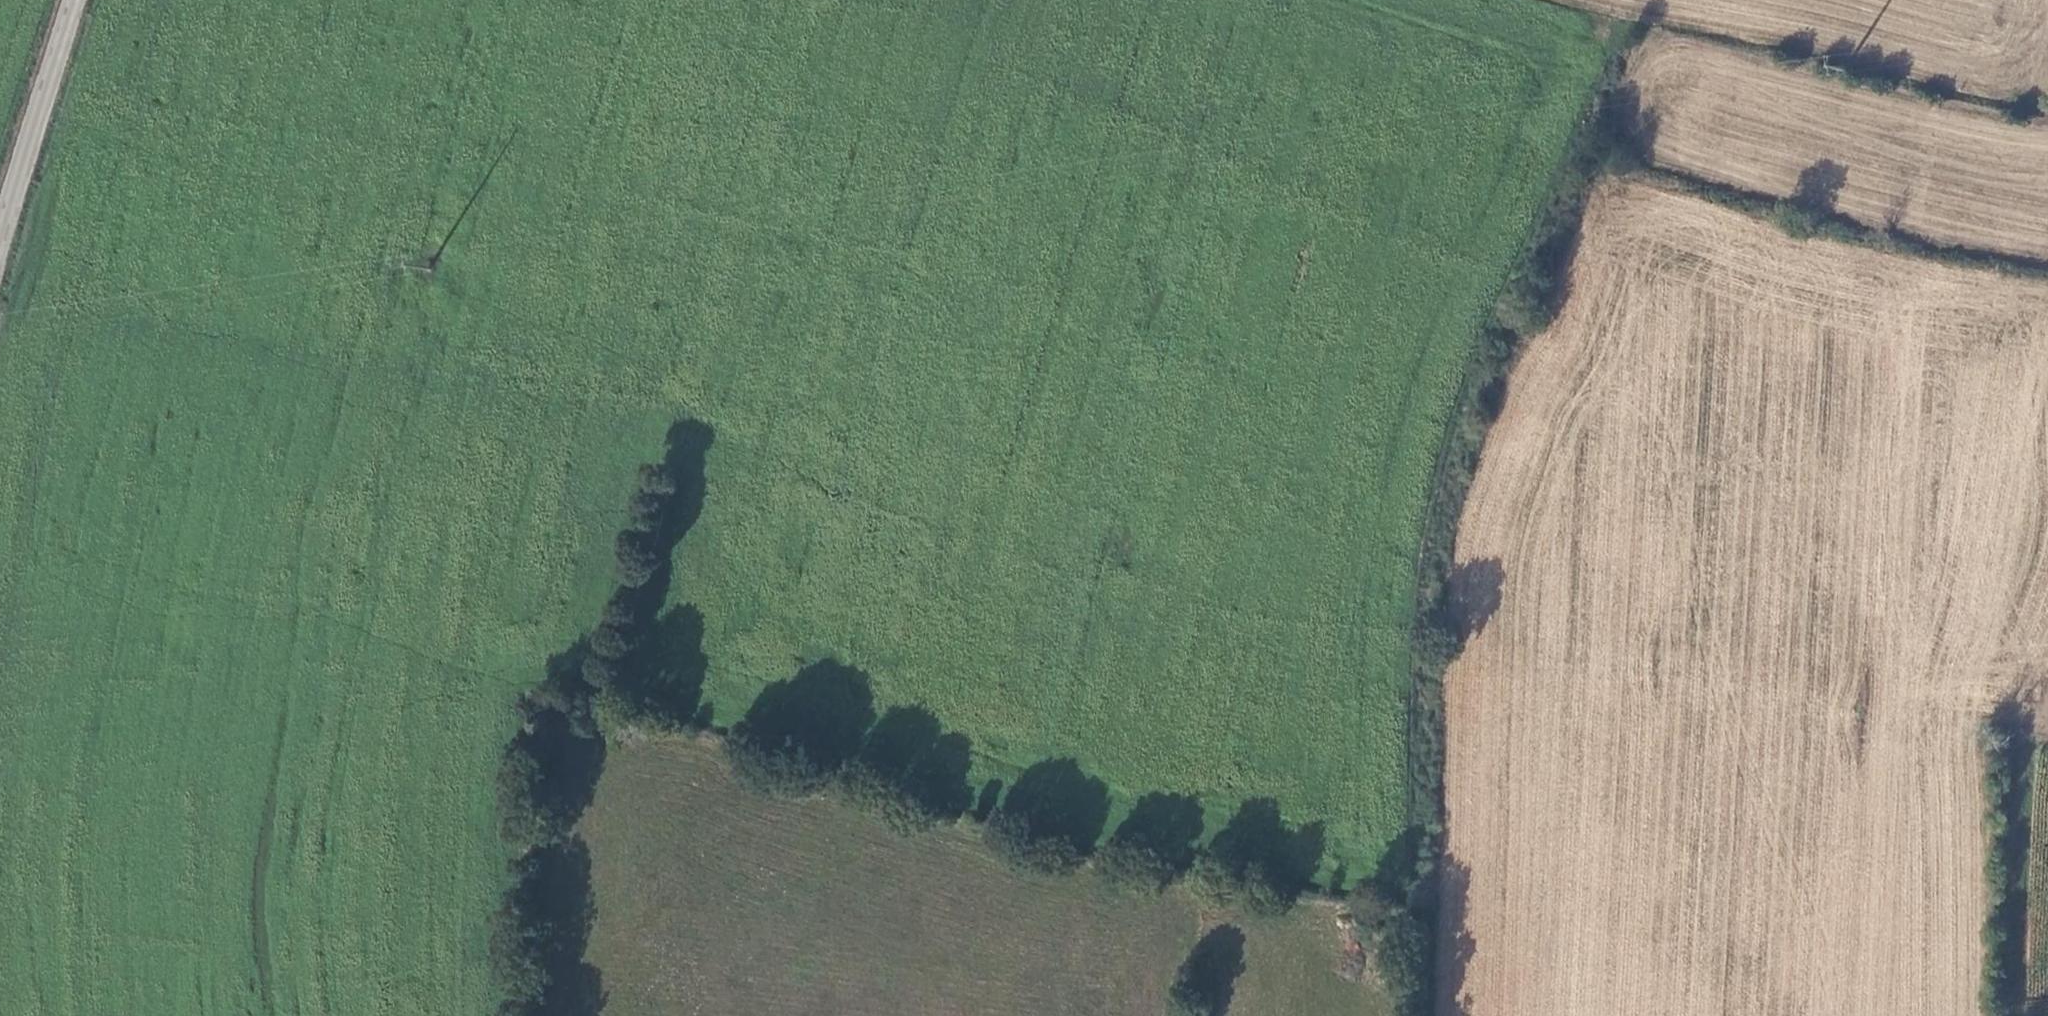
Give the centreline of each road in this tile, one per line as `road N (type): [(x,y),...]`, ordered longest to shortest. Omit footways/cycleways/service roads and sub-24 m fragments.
road 1 (track): [(2042,736),(2028,1015)]
road 2 (tertiary): [(75,0),(0,235)]

